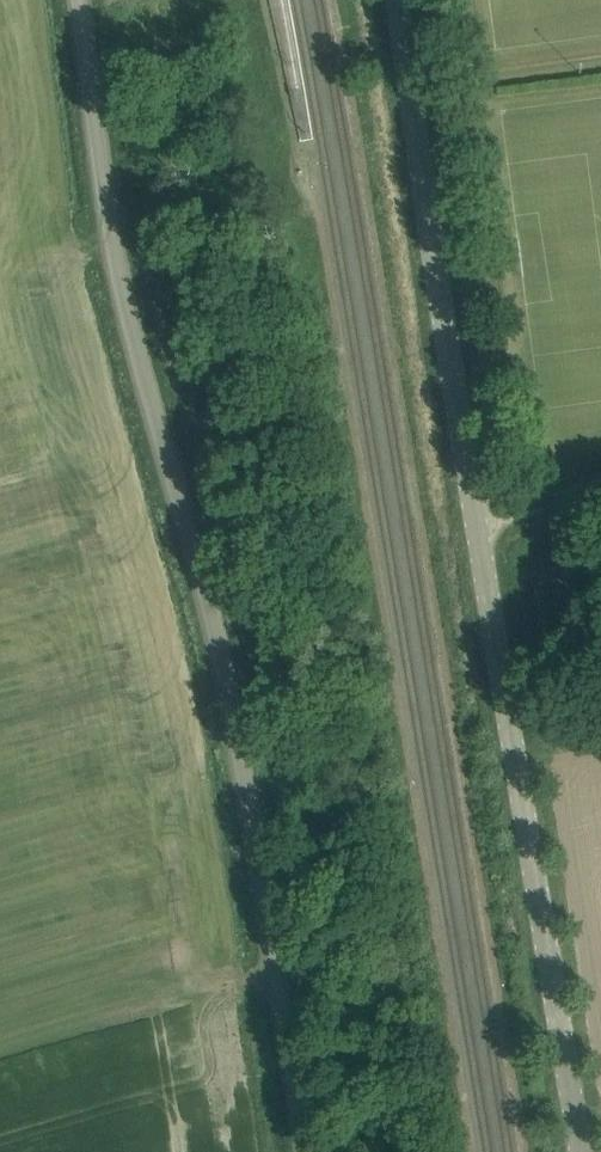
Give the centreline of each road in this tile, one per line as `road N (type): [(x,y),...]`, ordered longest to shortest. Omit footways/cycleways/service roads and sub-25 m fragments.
road 1 (unclassified): [(305,1151),(231,708),(133,362),(78,0)]
road 2 (tertiary): [(581,1151),(399,0)]

